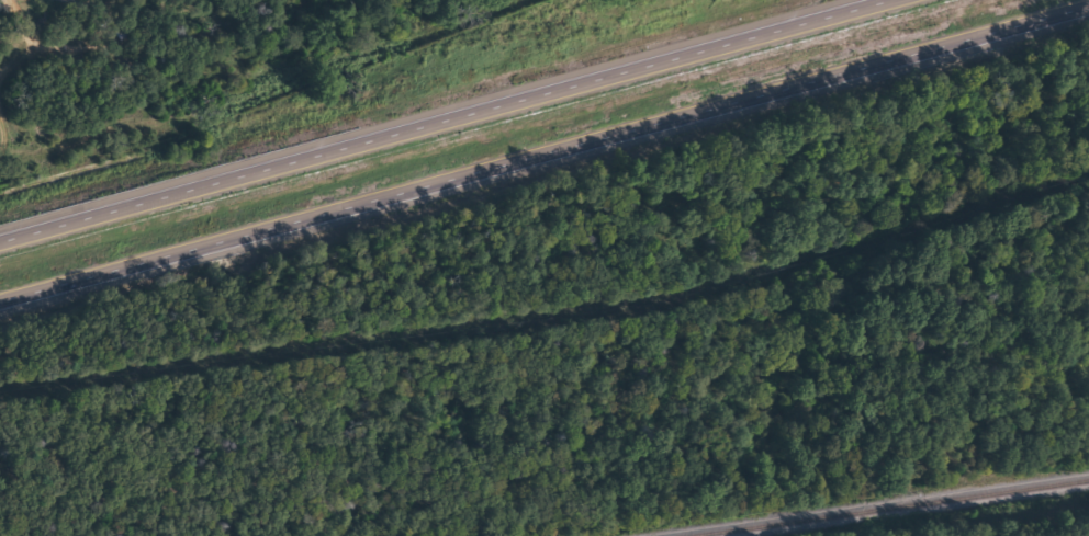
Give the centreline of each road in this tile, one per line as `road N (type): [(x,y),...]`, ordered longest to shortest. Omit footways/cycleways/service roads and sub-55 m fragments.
road 1 (trunk): [(0,301),(1088,10)]
road 2 (trunk): [(858,0),(0,232)]

